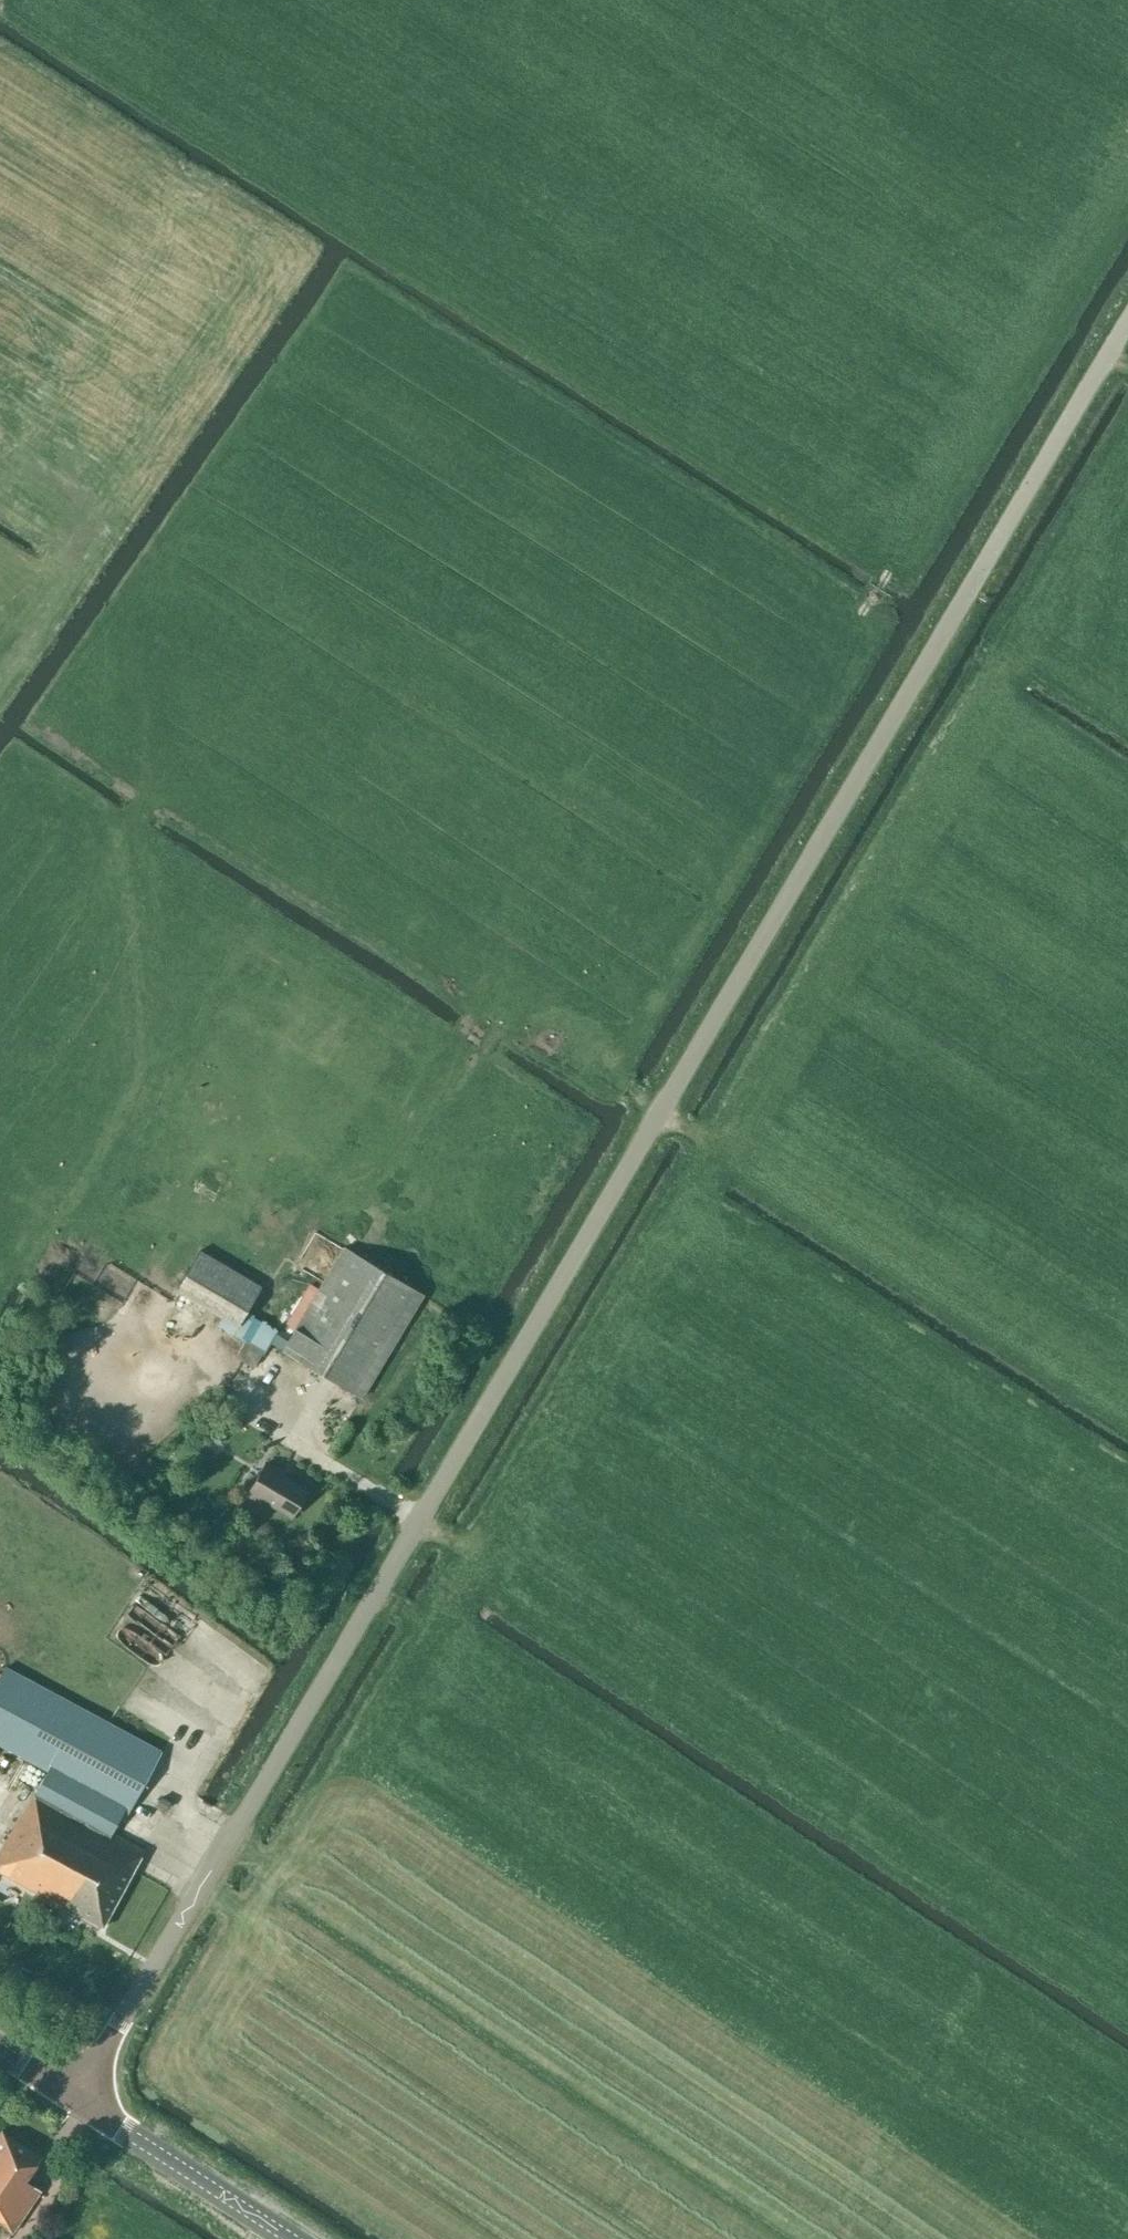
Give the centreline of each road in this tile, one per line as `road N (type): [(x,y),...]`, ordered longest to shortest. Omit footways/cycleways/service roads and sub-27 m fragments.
road 1 (unclassified): [(74,2096),(286,1750),(1127,322)]
road 2 (tertiary): [(292,2238),(74,2096)]

